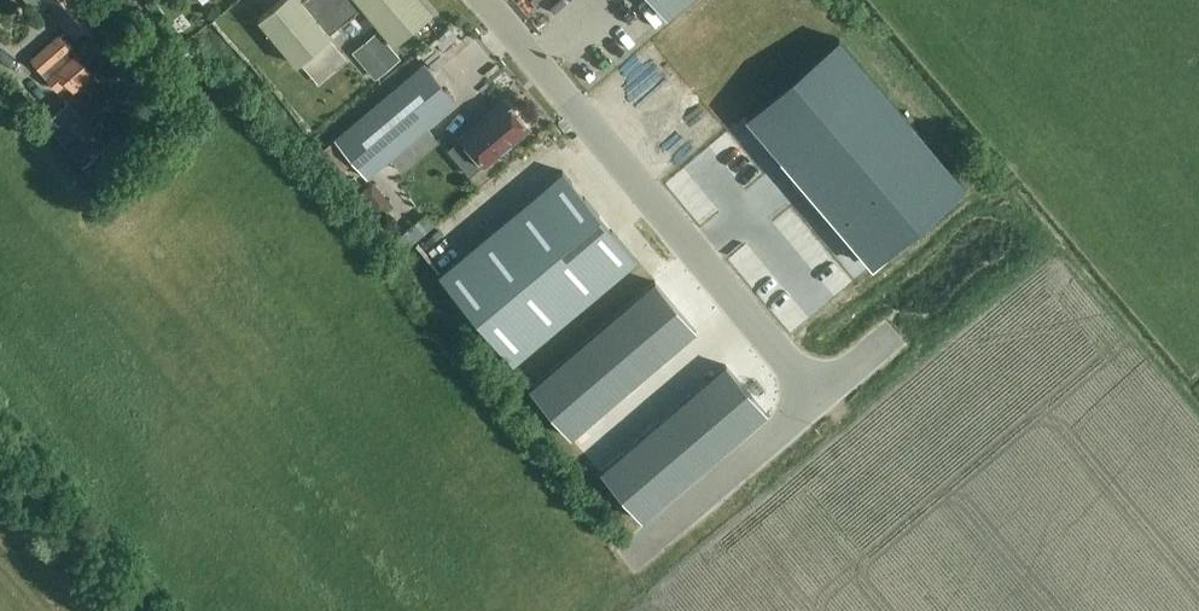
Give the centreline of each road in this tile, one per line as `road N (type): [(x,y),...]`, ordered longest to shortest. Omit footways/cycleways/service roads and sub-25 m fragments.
road 1 (unclassified): [(482,0),(816,400)]
road 2 (unclassified): [(626,562),(816,400)]

